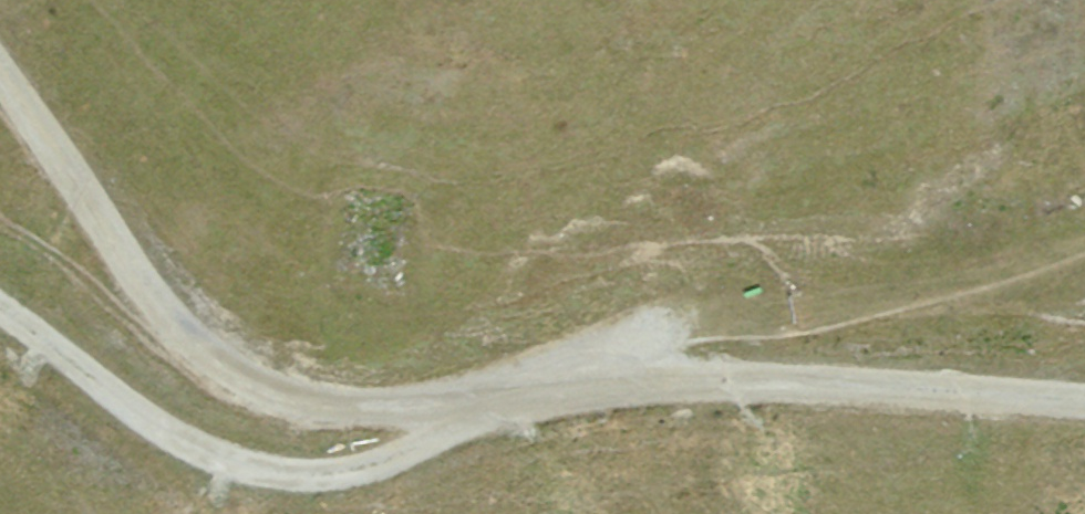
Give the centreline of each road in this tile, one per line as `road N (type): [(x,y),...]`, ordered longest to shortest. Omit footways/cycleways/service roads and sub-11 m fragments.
road 1 (track): [(0,71),(157,319),(283,407),(473,418),(602,392),(762,389),(1084,408)]
road 2 (track): [(1084,243),(920,308),(754,312),(351,467),(214,464),(133,423),(0,322)]

